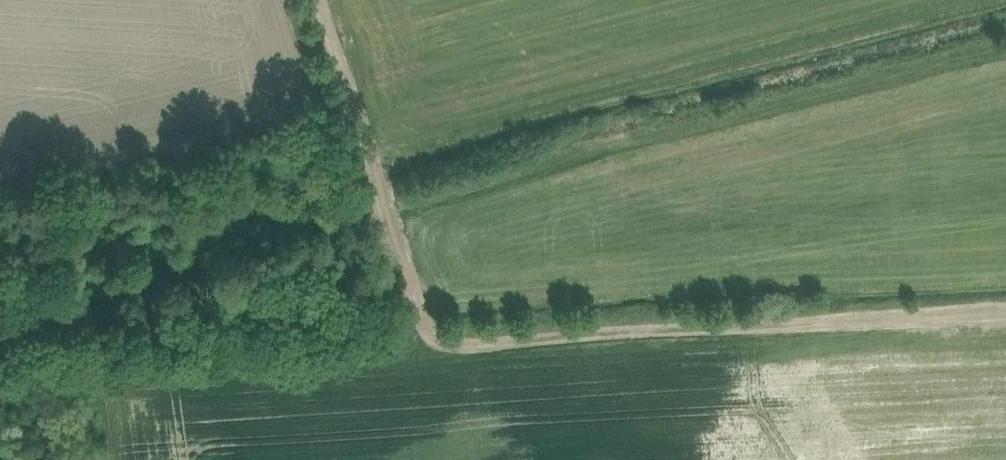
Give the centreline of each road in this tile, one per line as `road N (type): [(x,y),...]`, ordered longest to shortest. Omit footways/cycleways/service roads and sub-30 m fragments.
road 1 (track): [(323,0),(414,320),(425,332),(472,344),(1005,310)]
road 2 (track): [(386,210),(557,160),(1005,53)]
road 3 (track): [(383,198),(320,215),(53,325),(27,355),(0,366)]

